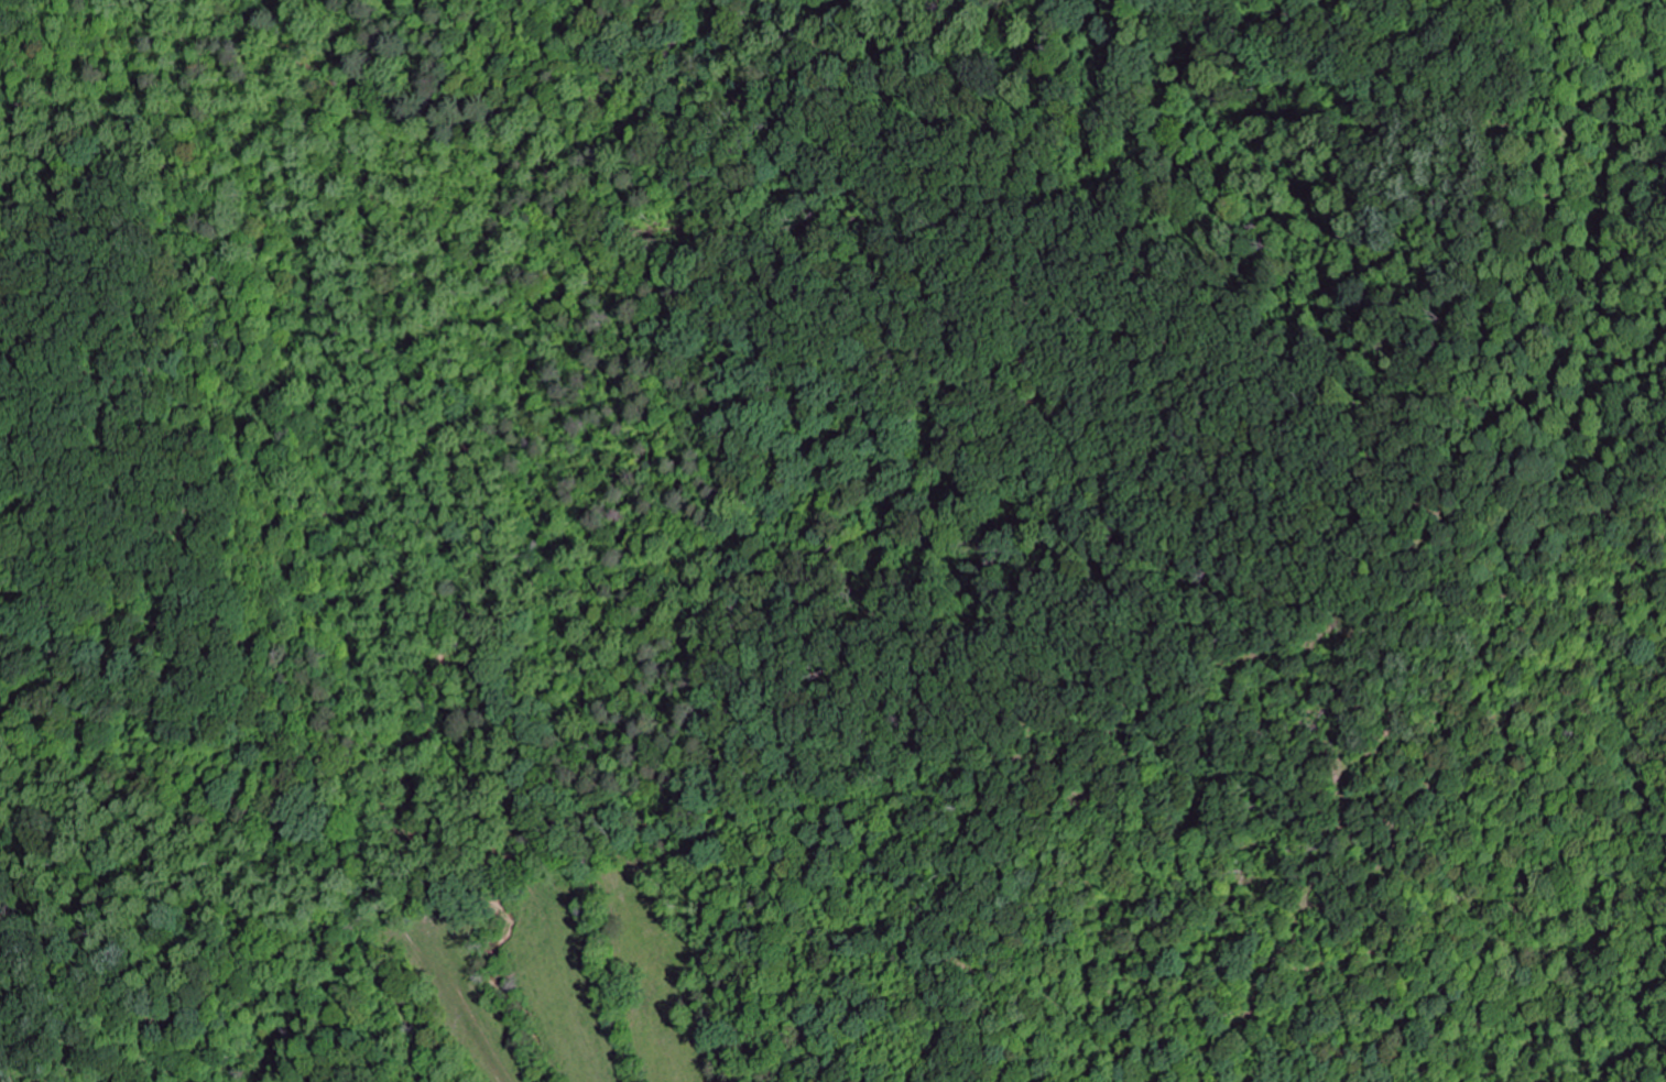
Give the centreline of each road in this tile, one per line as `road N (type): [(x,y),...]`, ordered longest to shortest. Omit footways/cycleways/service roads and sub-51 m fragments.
road 1 (residential): [(497,1081),(416,926),(153,851),(0,903)]

